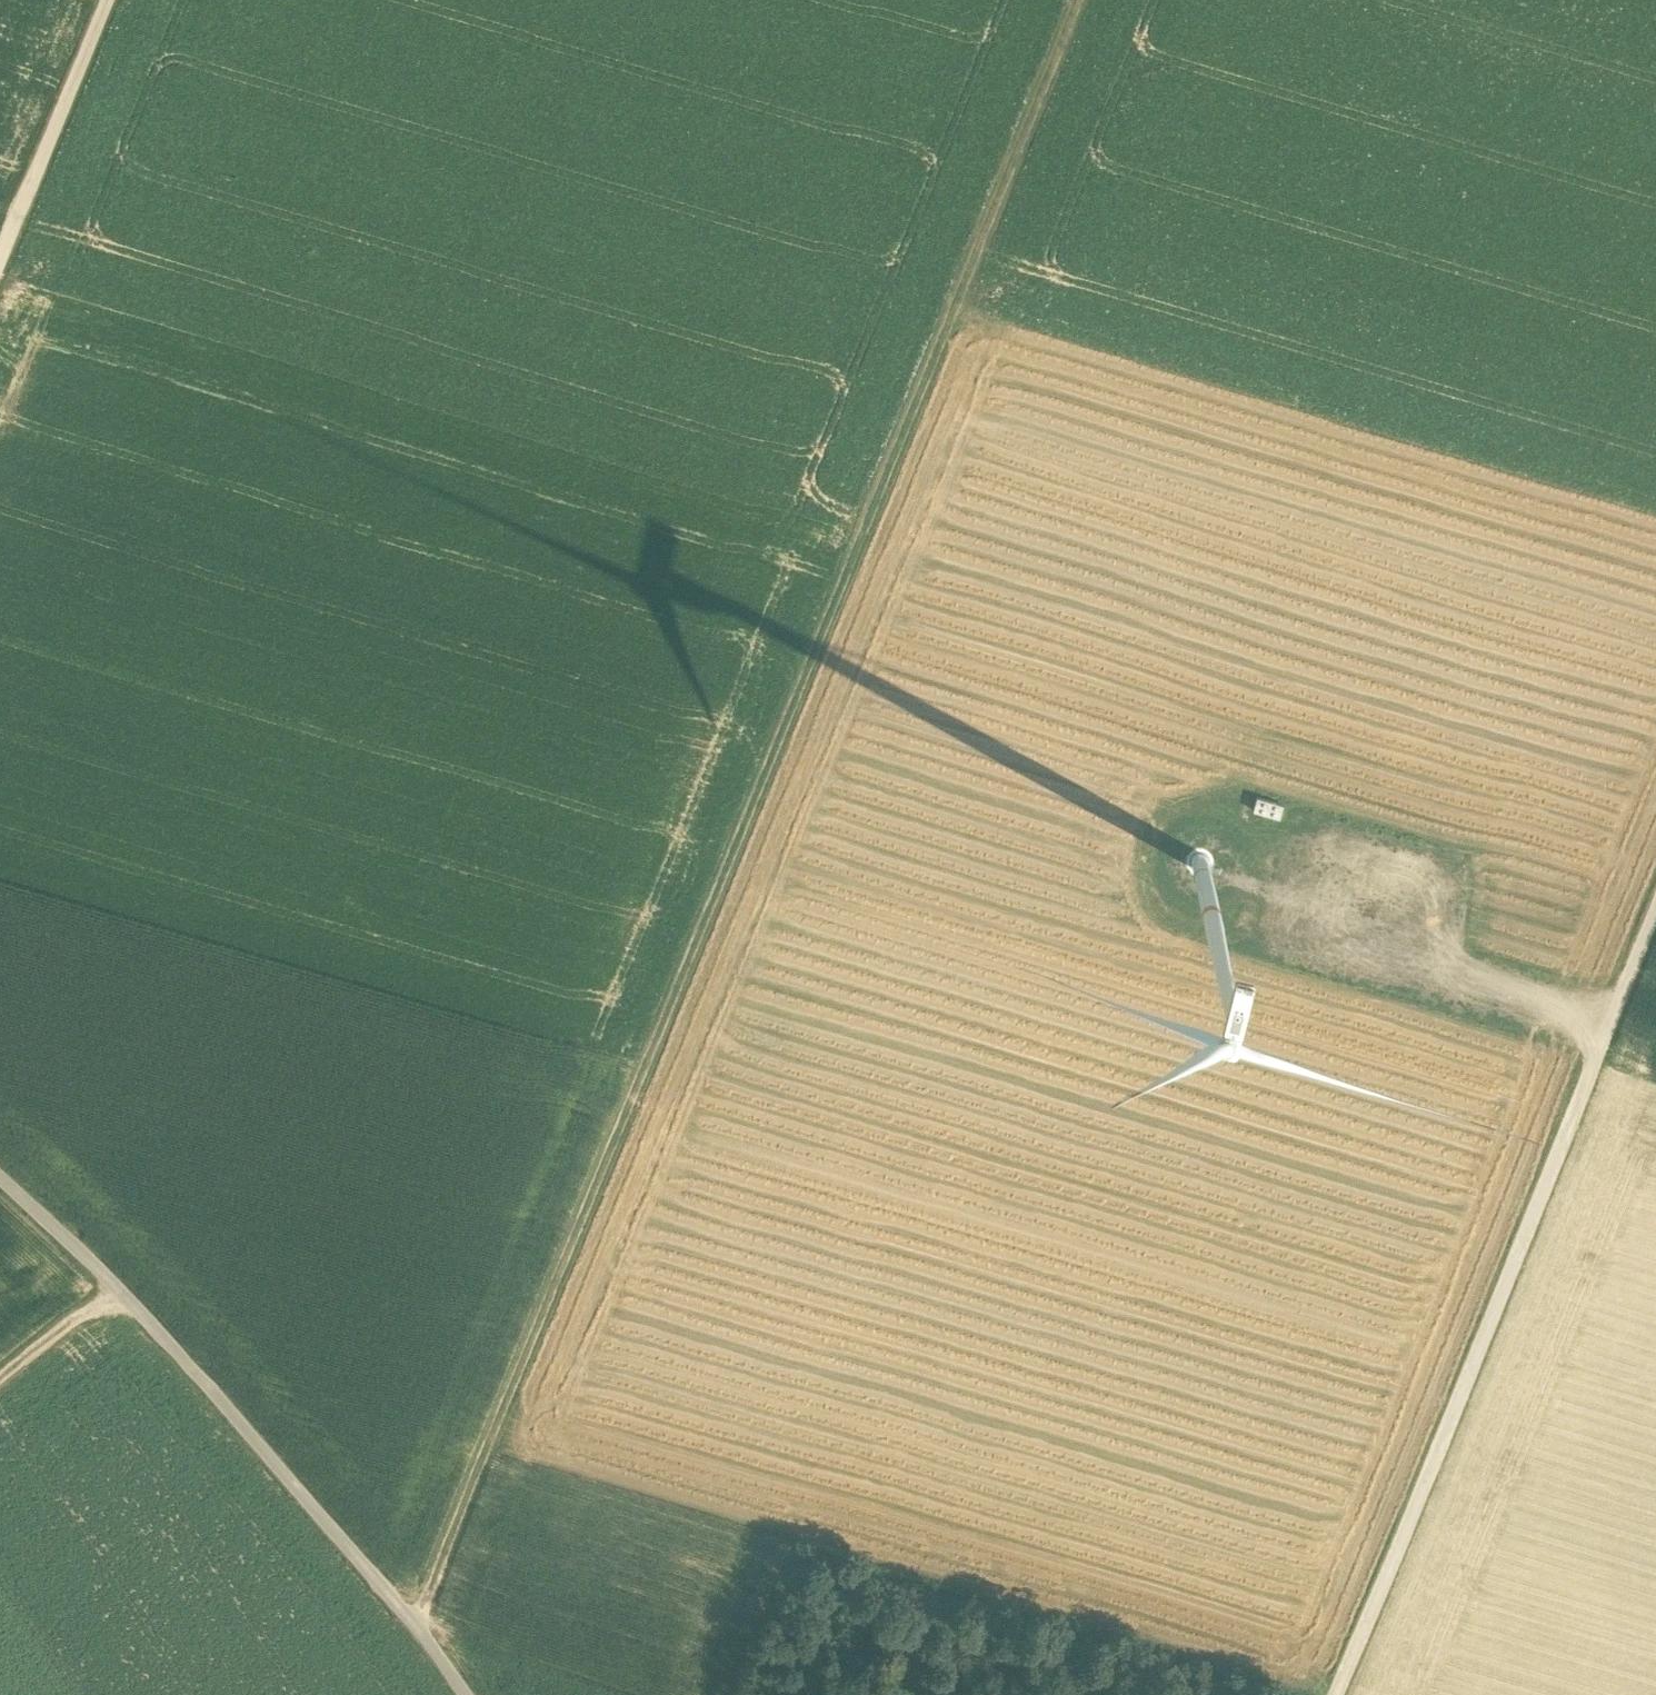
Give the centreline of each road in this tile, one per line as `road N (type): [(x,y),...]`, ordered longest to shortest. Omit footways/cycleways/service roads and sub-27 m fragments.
road 1 (track): [(415,1630),(1082,0)]
road 2 (track): [(1334,1694),(1655,908)]
road 3 (track): [(459,1694),(415,1630),(105,1277),(0,1176)]
road 4 (track): [(1608,1025),(1262,924)]
road 5 (track): [(0,253),(104,0)]

